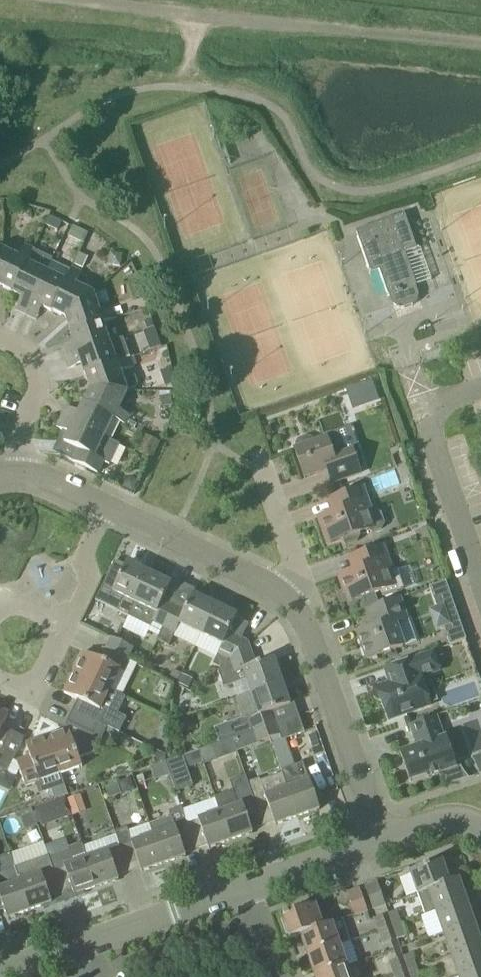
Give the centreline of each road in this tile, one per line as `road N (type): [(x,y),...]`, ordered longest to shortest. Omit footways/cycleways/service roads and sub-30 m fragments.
road 1 (track): [(480,47),(65,0)]
road 2 (residential): [(480,584),(423,407),(480,387)]
road 3 (residential): [(299,616),(376,834)]
road 4 (residential): [(100,506),(263,585),(299,616)]
road 5 (residential): [(264,874),(78,943)]
road 6 (residential): [(8,475),(38,397),(37,367),(20,345),(0,339)]
road 7 (residential): [(299,616),(300,580),(261,463)]
road 8 (residential): [(62,621),(100,506)]

